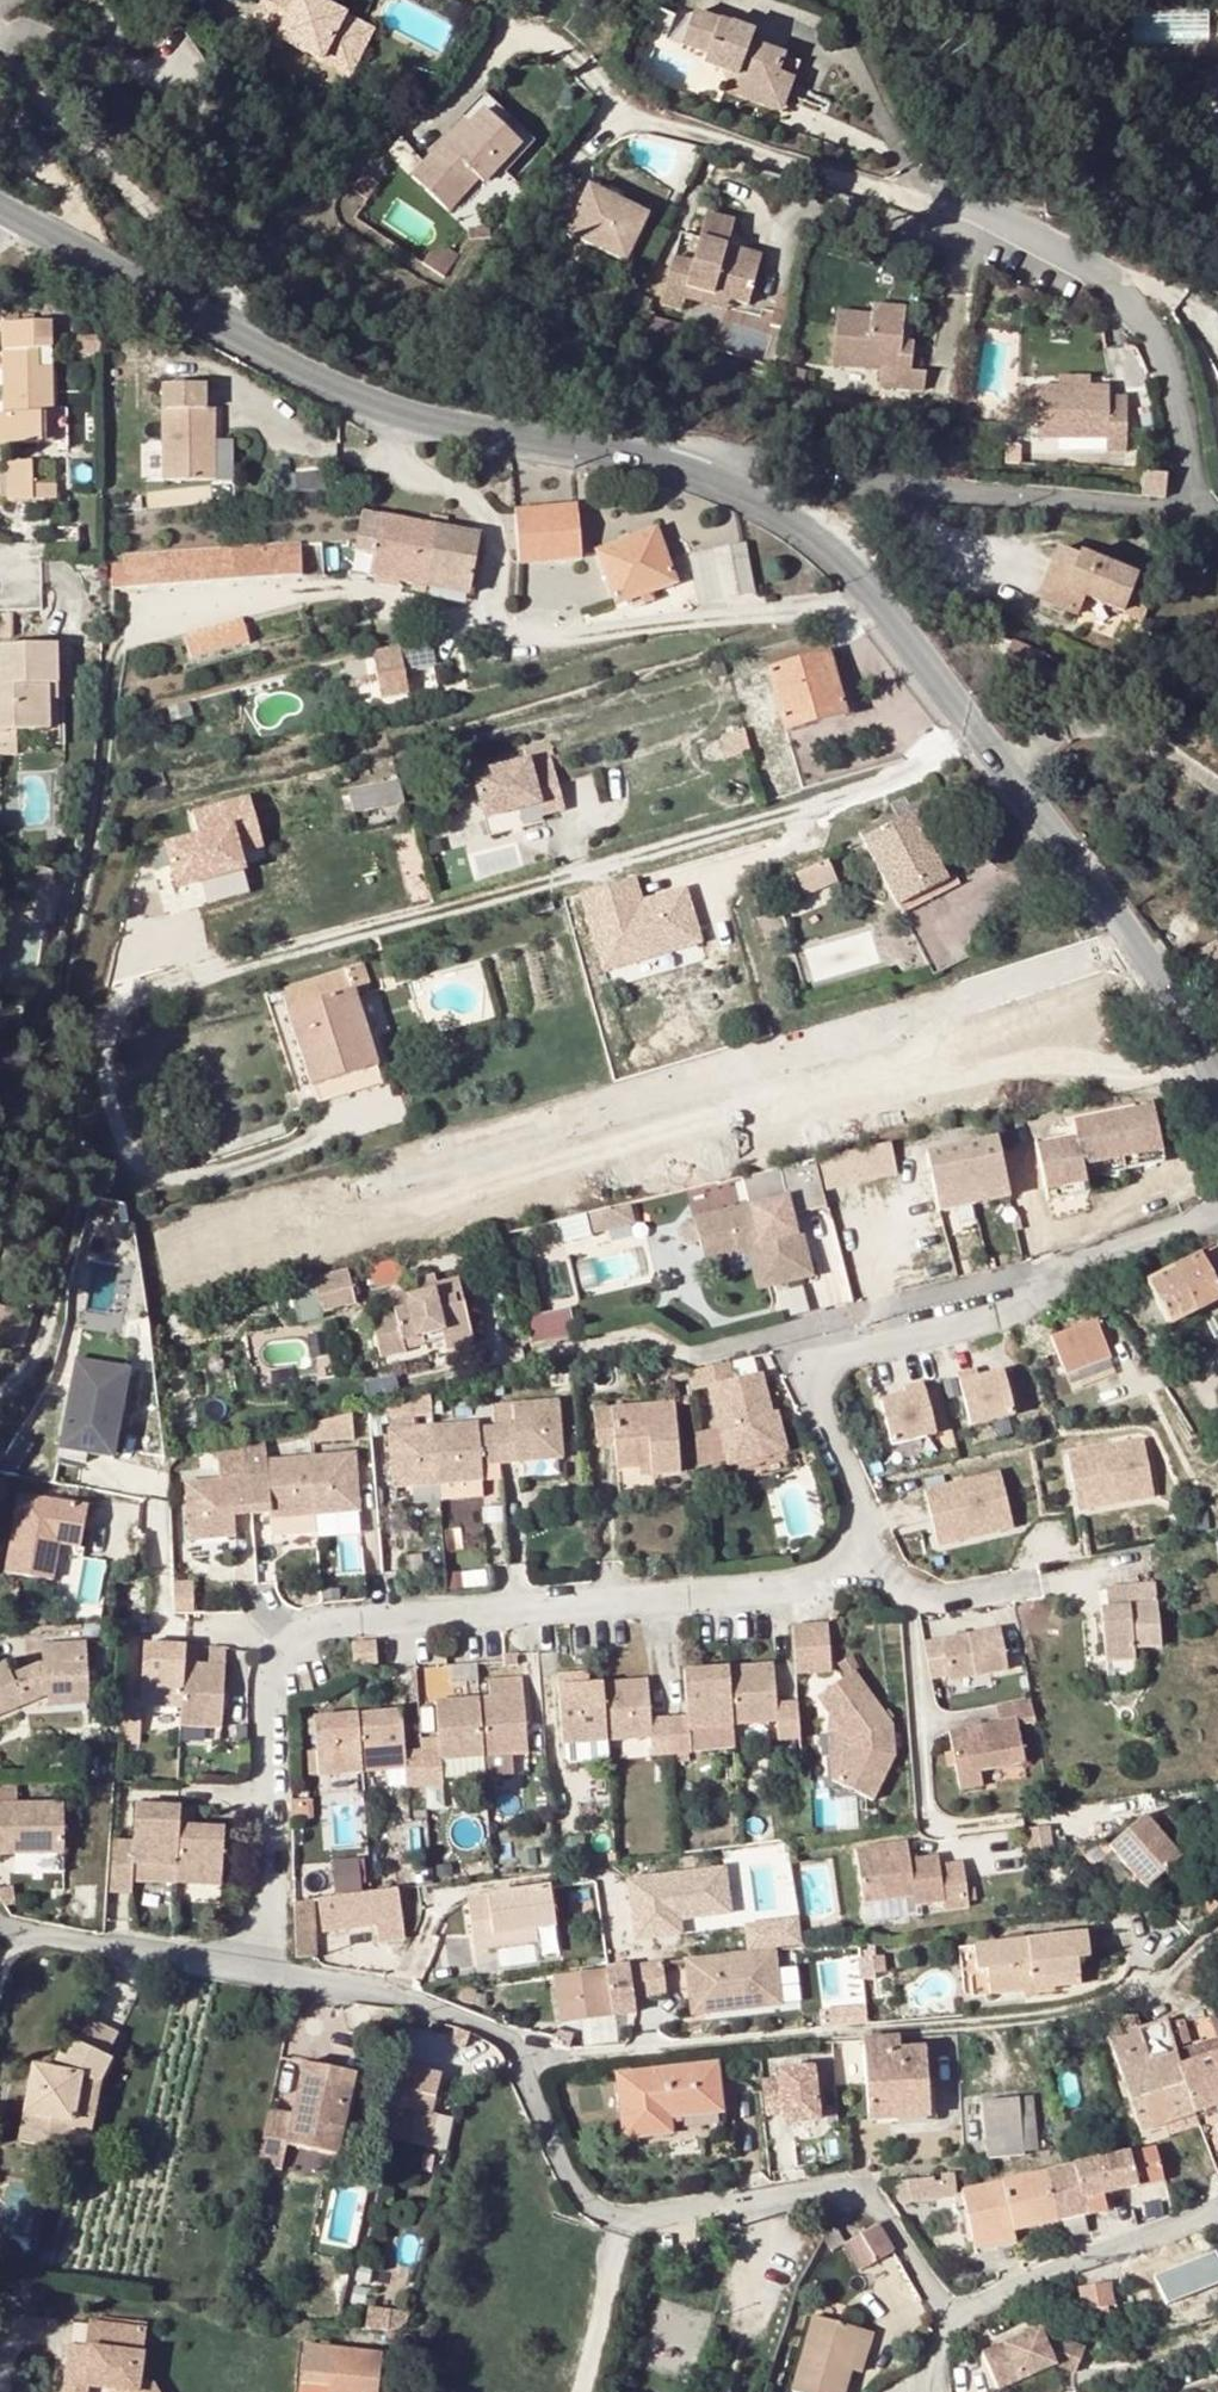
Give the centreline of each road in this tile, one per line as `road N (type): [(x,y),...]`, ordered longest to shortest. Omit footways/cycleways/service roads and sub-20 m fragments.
road 1 (residential): [(270,1972),(266,1699),(271,1672),(299,1635),(320,1625),(806,1586),(838,1576),(858,1557)]
road 2 (residential): [(951,2320),(867,2197),(837,2188),(654,2216),(604,2210),(573,2186),(519,2064),(492,2030),(393,1995),(270,1972)]
road 3 (residential): [(190,976),(472,907),(867,794),(921,768),(972,728)]
road 4 (residential): [(586,67),(613,94),(662,120),(893,194),(985,213),(1097,273),(1154,339),(1172,381),(1192,511)]
road 5 (residential): [(364,1174),(1139,948)]
road 6 (residential): [(858,1557),(863,1514),(818,1407),(816,1389),(838,1358),(1000,1319),(1085,1264),(1217,1209)]
road 7 (residential): [(707,477),(730,455),(904,489),(1192,511)]
road 8 (tertiary): [(399,408),(352,394),(228,332),(0,208)]
road 9 (residential): [(488,622),(554,638),(868,597)]
road 10 (residential): [(134,620),(321,590),(488,622)]
road 11 (residential): [(1024,1819),(952,1829),(935,1824),(927,1810),(909,1596)]
road 12 (tertiary): [(707,477),(643,456),(497,437),(399,408)]
road 13 (residential): [(951,2320),(1217,2199)]
road 14 (tertiary): [(1139,948),(972,728)]
road 15 (residential): [(270,1972),(0,1930)]
road 16 (residential): [(399,408),(399,461),(459,487),(496,532),(488,622)]
road 17 (tertiary): [(868,597),(829,550),(778,509),(707,477)]
road 18 (tertiary): [(972,728),(868,597)]
road 19 (tertiary): [(1217,1089),(1139,948)]
road 20 (residential): [(1042,1583),(909,1596)]

